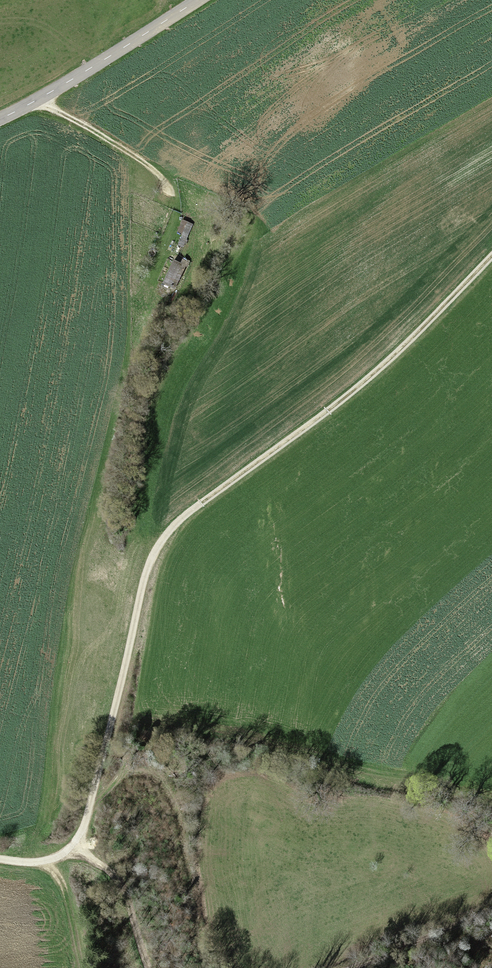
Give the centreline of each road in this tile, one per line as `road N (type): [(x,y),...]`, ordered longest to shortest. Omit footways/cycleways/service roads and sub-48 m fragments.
road 1 (track): [(197,505),(148,559),(81,831),(50,859),(0,858)]
road 2 (track): [(197,505),(331,409),(491,254)]
road 3 (track): [(87,813),(125,775),(146,772),(164,783),(200,924)]
road 4 (tertiary): [(200,0),(0,123)]
road 5 (track): [(168,196),(156,172),(34,103)]
road 6 (track): [(353,967),(491,908)]
road 7 (track): [(148,967),(117,878),(72,846)]

